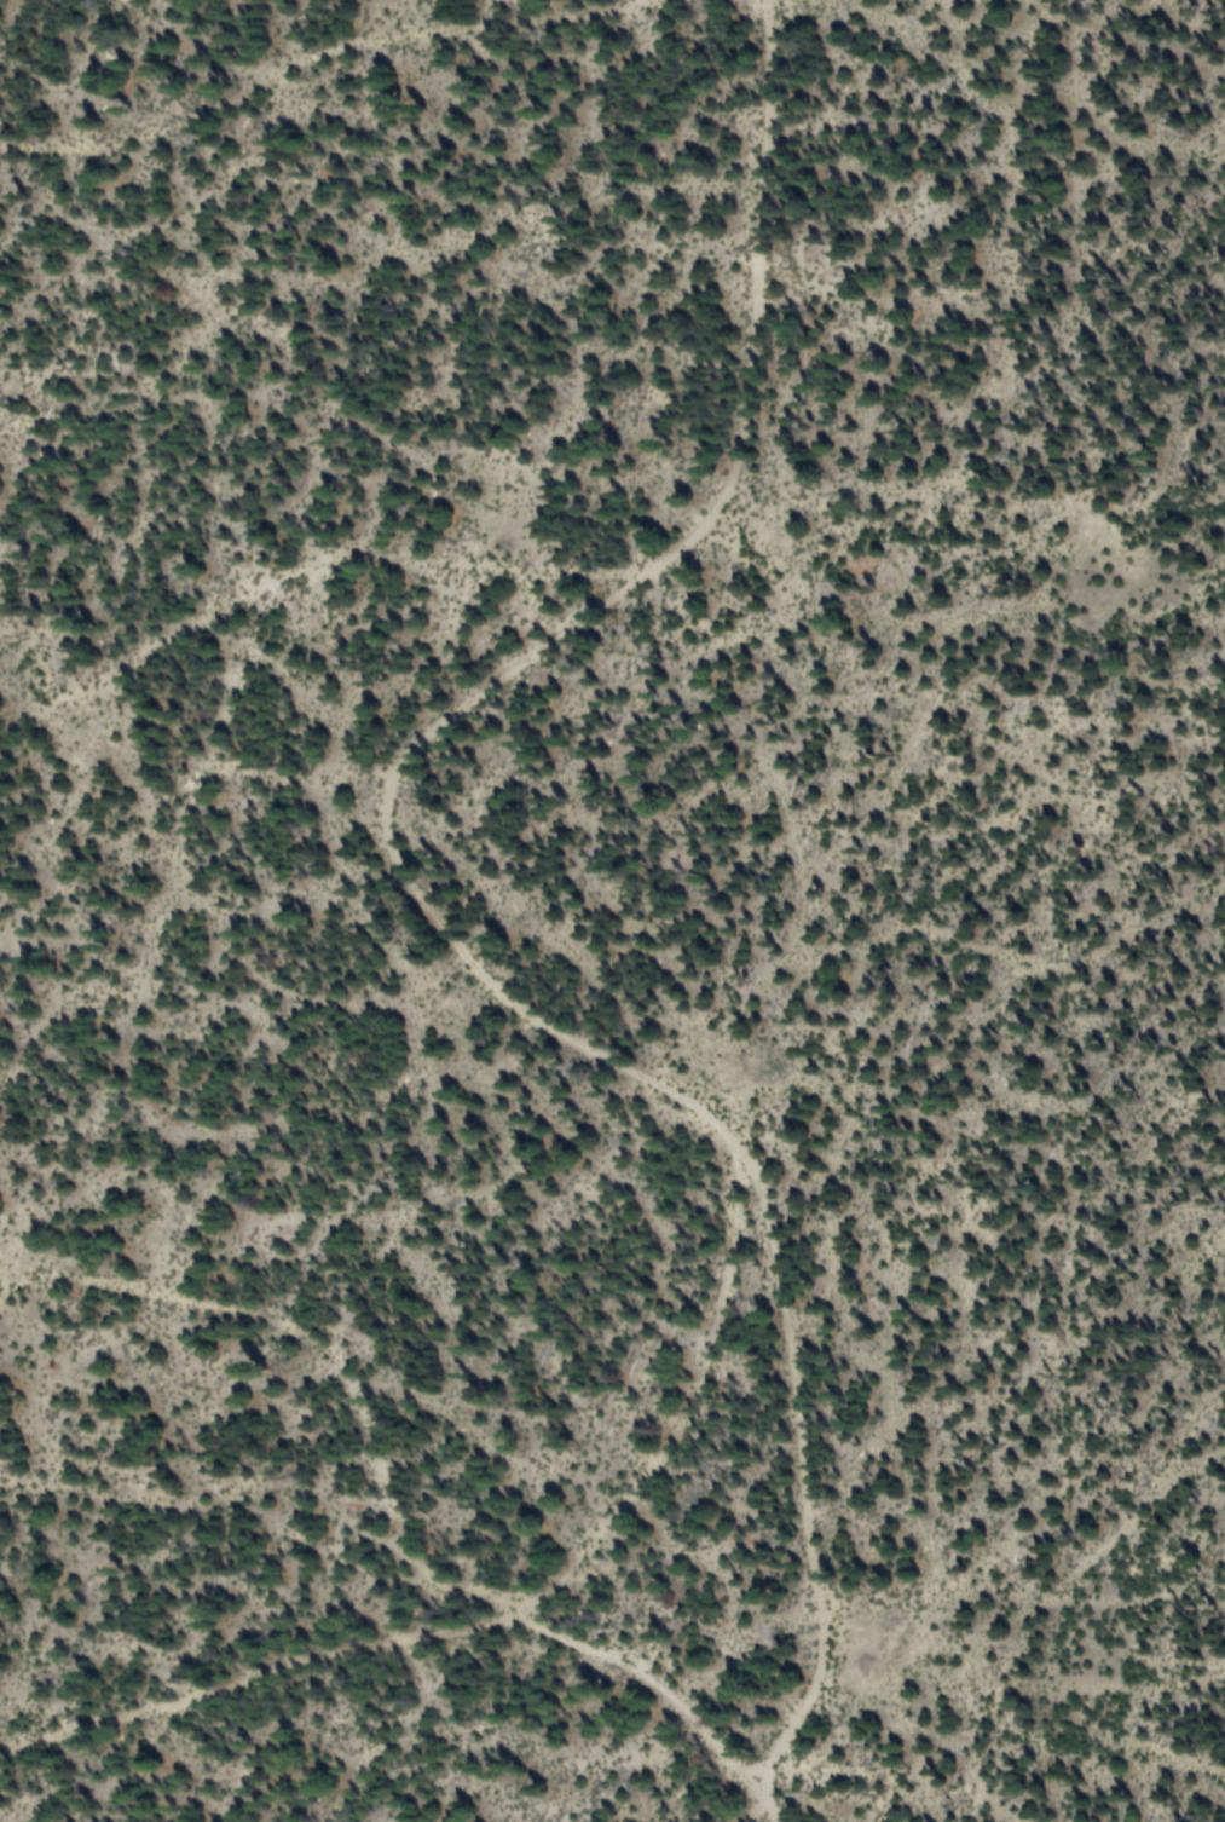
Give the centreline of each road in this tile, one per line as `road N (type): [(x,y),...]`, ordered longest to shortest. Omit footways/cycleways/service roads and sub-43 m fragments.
road 1 (track): [(838,1821),(821,1800),(849,1693),(849,1430),(793,1224),(467,933),(432,876),(439,777),(503,713),(616,641),(744,500),(793,329),(788,0)]

